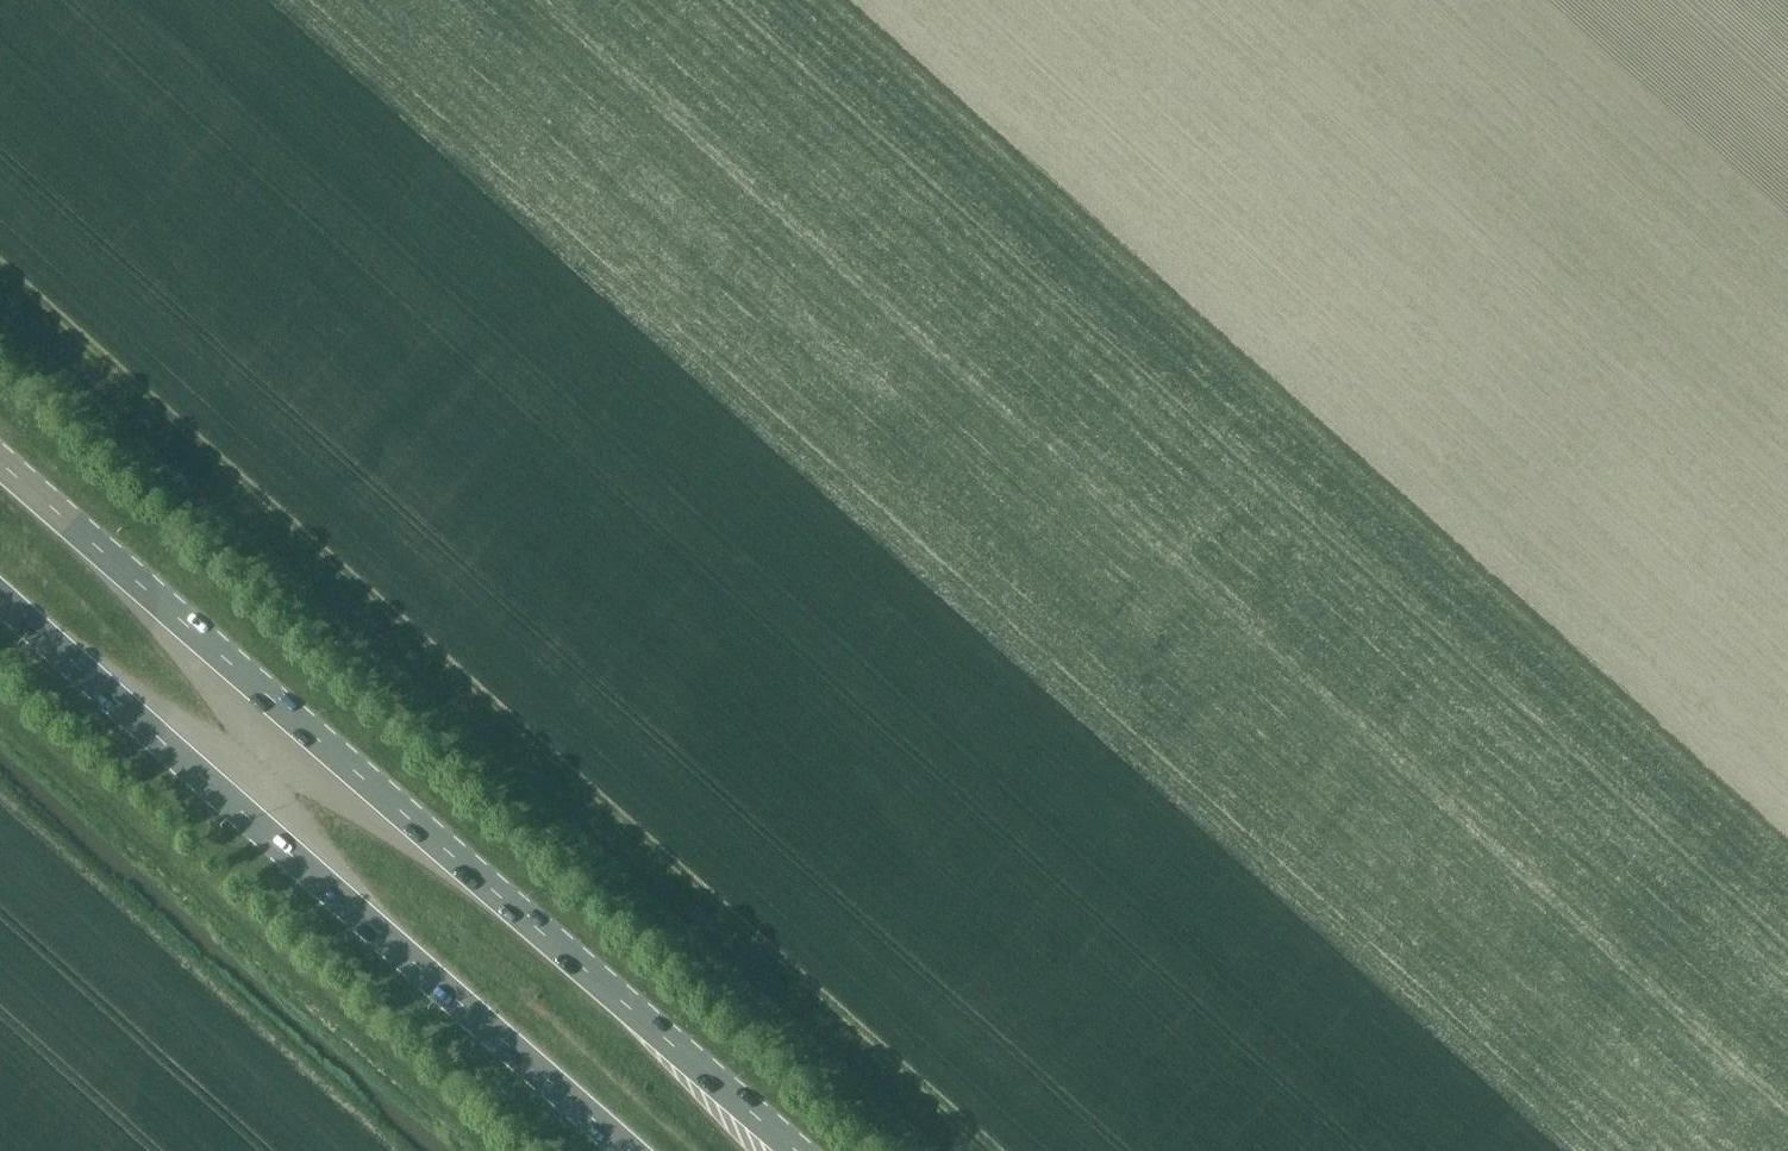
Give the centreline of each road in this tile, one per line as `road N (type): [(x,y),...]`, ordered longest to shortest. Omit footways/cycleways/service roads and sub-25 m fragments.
road 1 (primary): [(796,1150),(0,466)]
road 2 (primary): [(0,586),(633,1150)]

